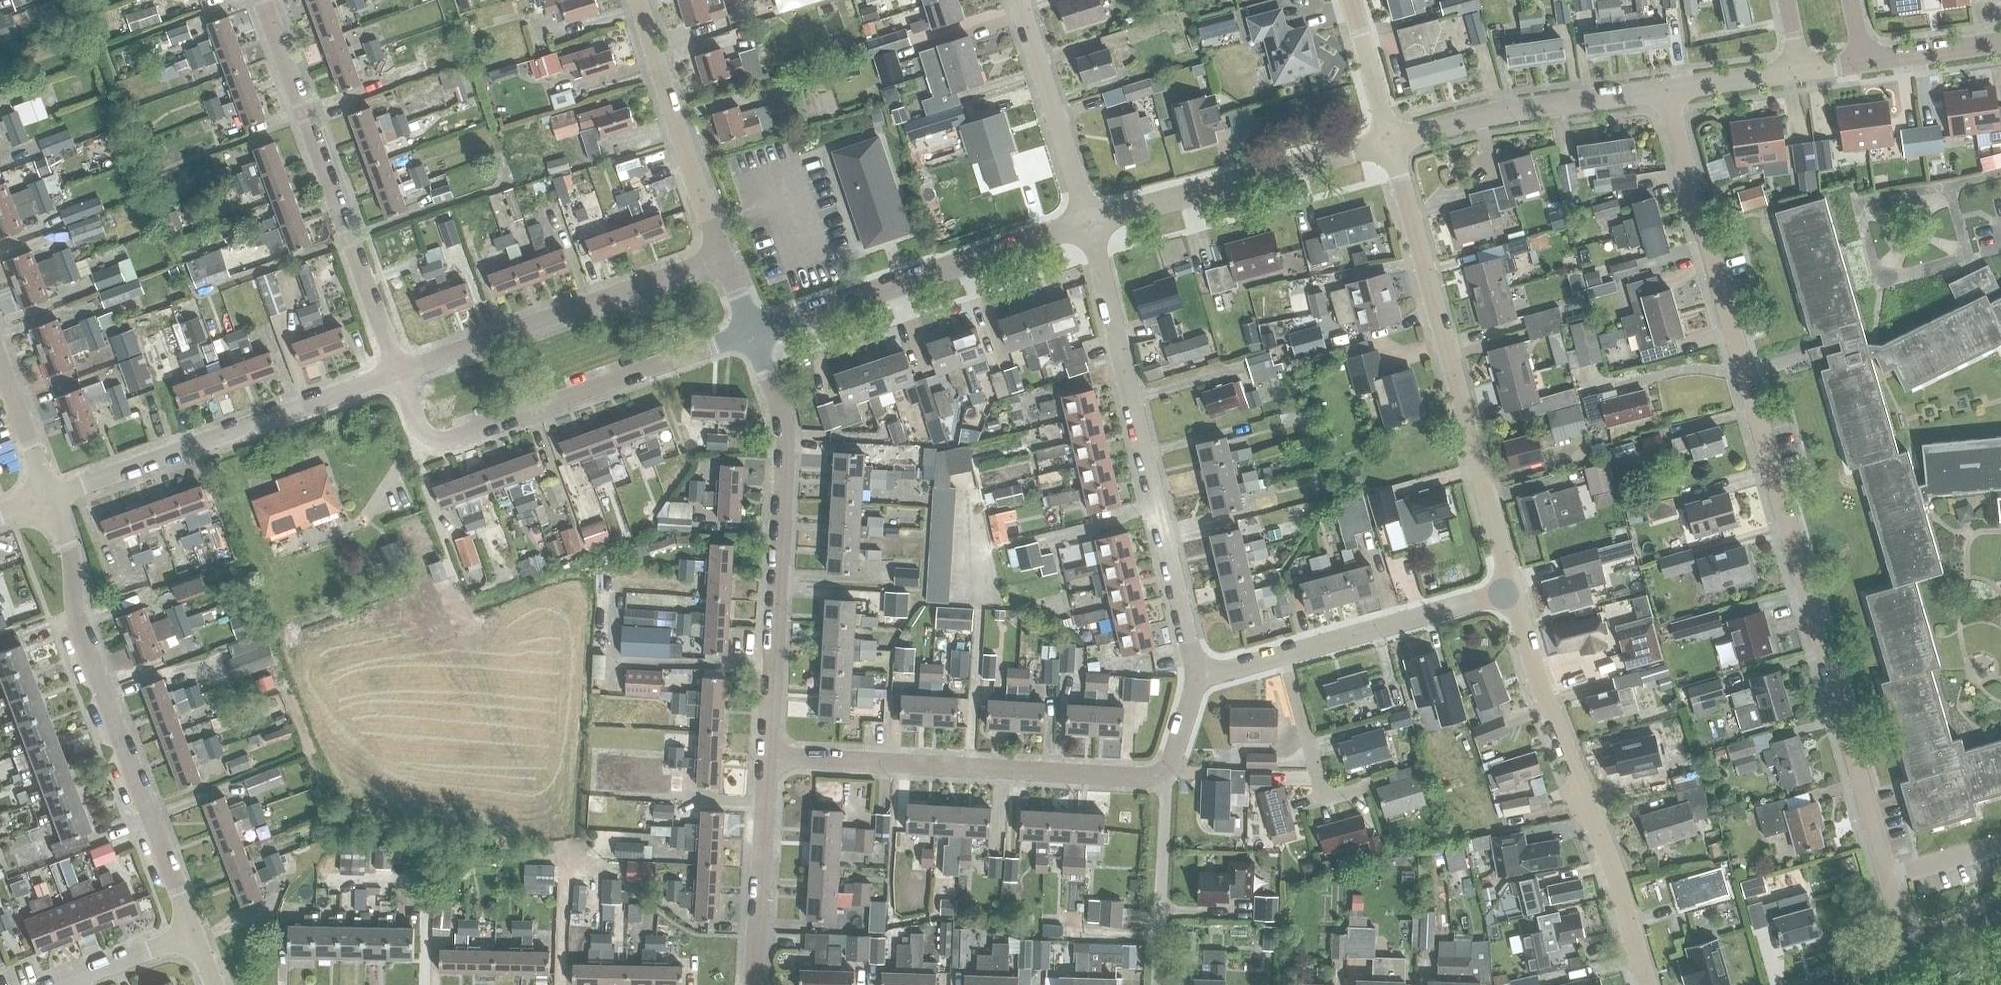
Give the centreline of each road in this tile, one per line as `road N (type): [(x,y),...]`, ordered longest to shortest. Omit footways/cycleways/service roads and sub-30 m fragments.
road 1 (residential): [(1911,951),(1663,89)]
road 2 (residential): [(766,757),(1152,778),(1171,764),(1199,678)]
road 3 (unclassified): [(1513,591),(1389,142)]
road 4 (residential): [(1199,678),(1090,226)]
road 5 (unclassified): [(192,933),(74,614),(73,559),(51,500)]
road 6 (residential): [(766,757),(786,437),(752,334)]
road 7 (unclassified): [(1648,984),(1513,591)]
road 8 (residential): [(398,373),(420,426),(431,437),(448,438),(752,334)]
road 9 (residential): [(398,373),(262,0)]
road 10 (residential): [(51,500),(398,373)]
road 11 (residential): [(752,334),(1090,226)]
road 12 (residential): [(398,373),(722,255)]
road 13 (residential): [(1199,678),(1513,591)]
road 14 (residential): [(1090,226),(1389,142)]
road 15 (residential): [(1389,142),(1487,114),(1663,89)]
road 16 (residential): [(722,255),(638,0)]
road 17 (residential): [(1090,226),(1019,0)]
road 18 (residential): [(752,984),(766,757)]
road 19 (track): [(562,984),(561,829)]
road 20 (unclassified): [(1389,142),(1351,0)]
road 21 (residential): [(192,933),(58,984)]
road 22 (unclassified): [(51,500),(0,367)]
road 23 (residential): [(1862,62),(2000,42)]
road 24 (residential): [(1663,89),(1800,70)]

